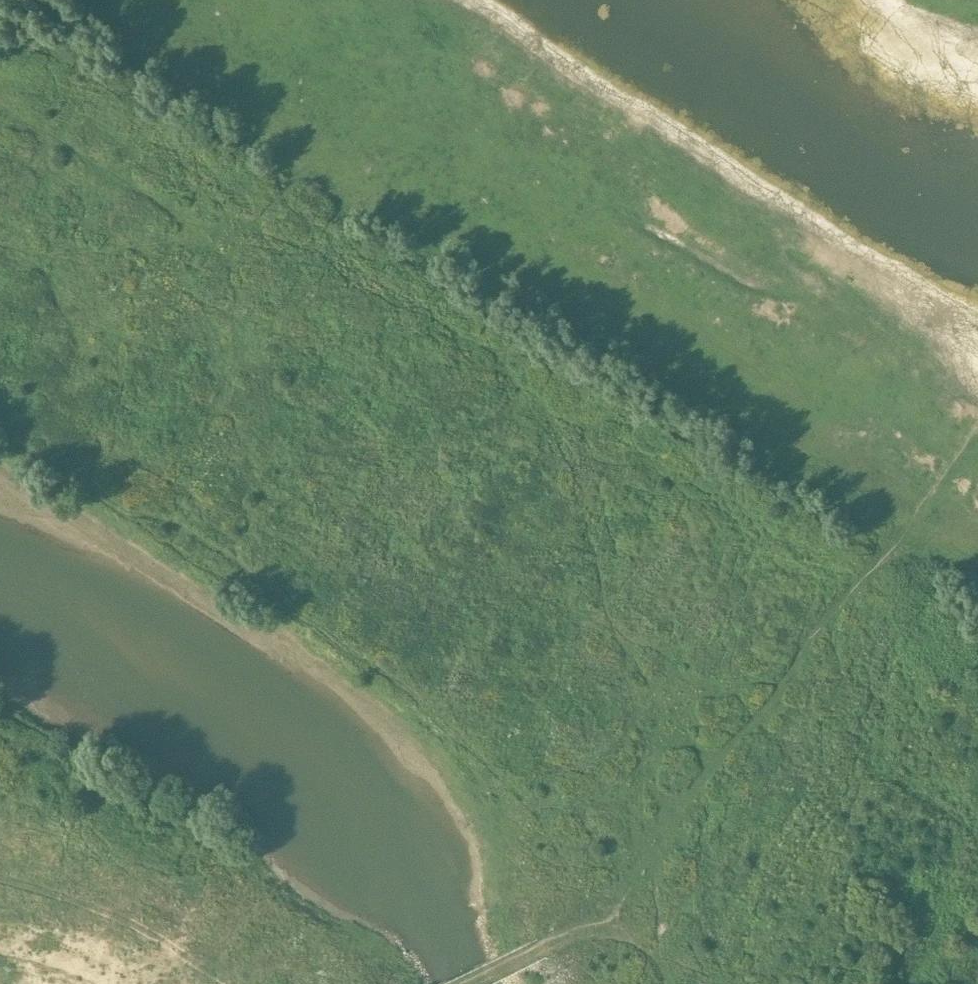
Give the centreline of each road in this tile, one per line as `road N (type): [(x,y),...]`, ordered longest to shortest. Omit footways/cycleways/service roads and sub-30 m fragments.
road 1 (track): [(470,983),(585,937),(625,935),(663,951)]

